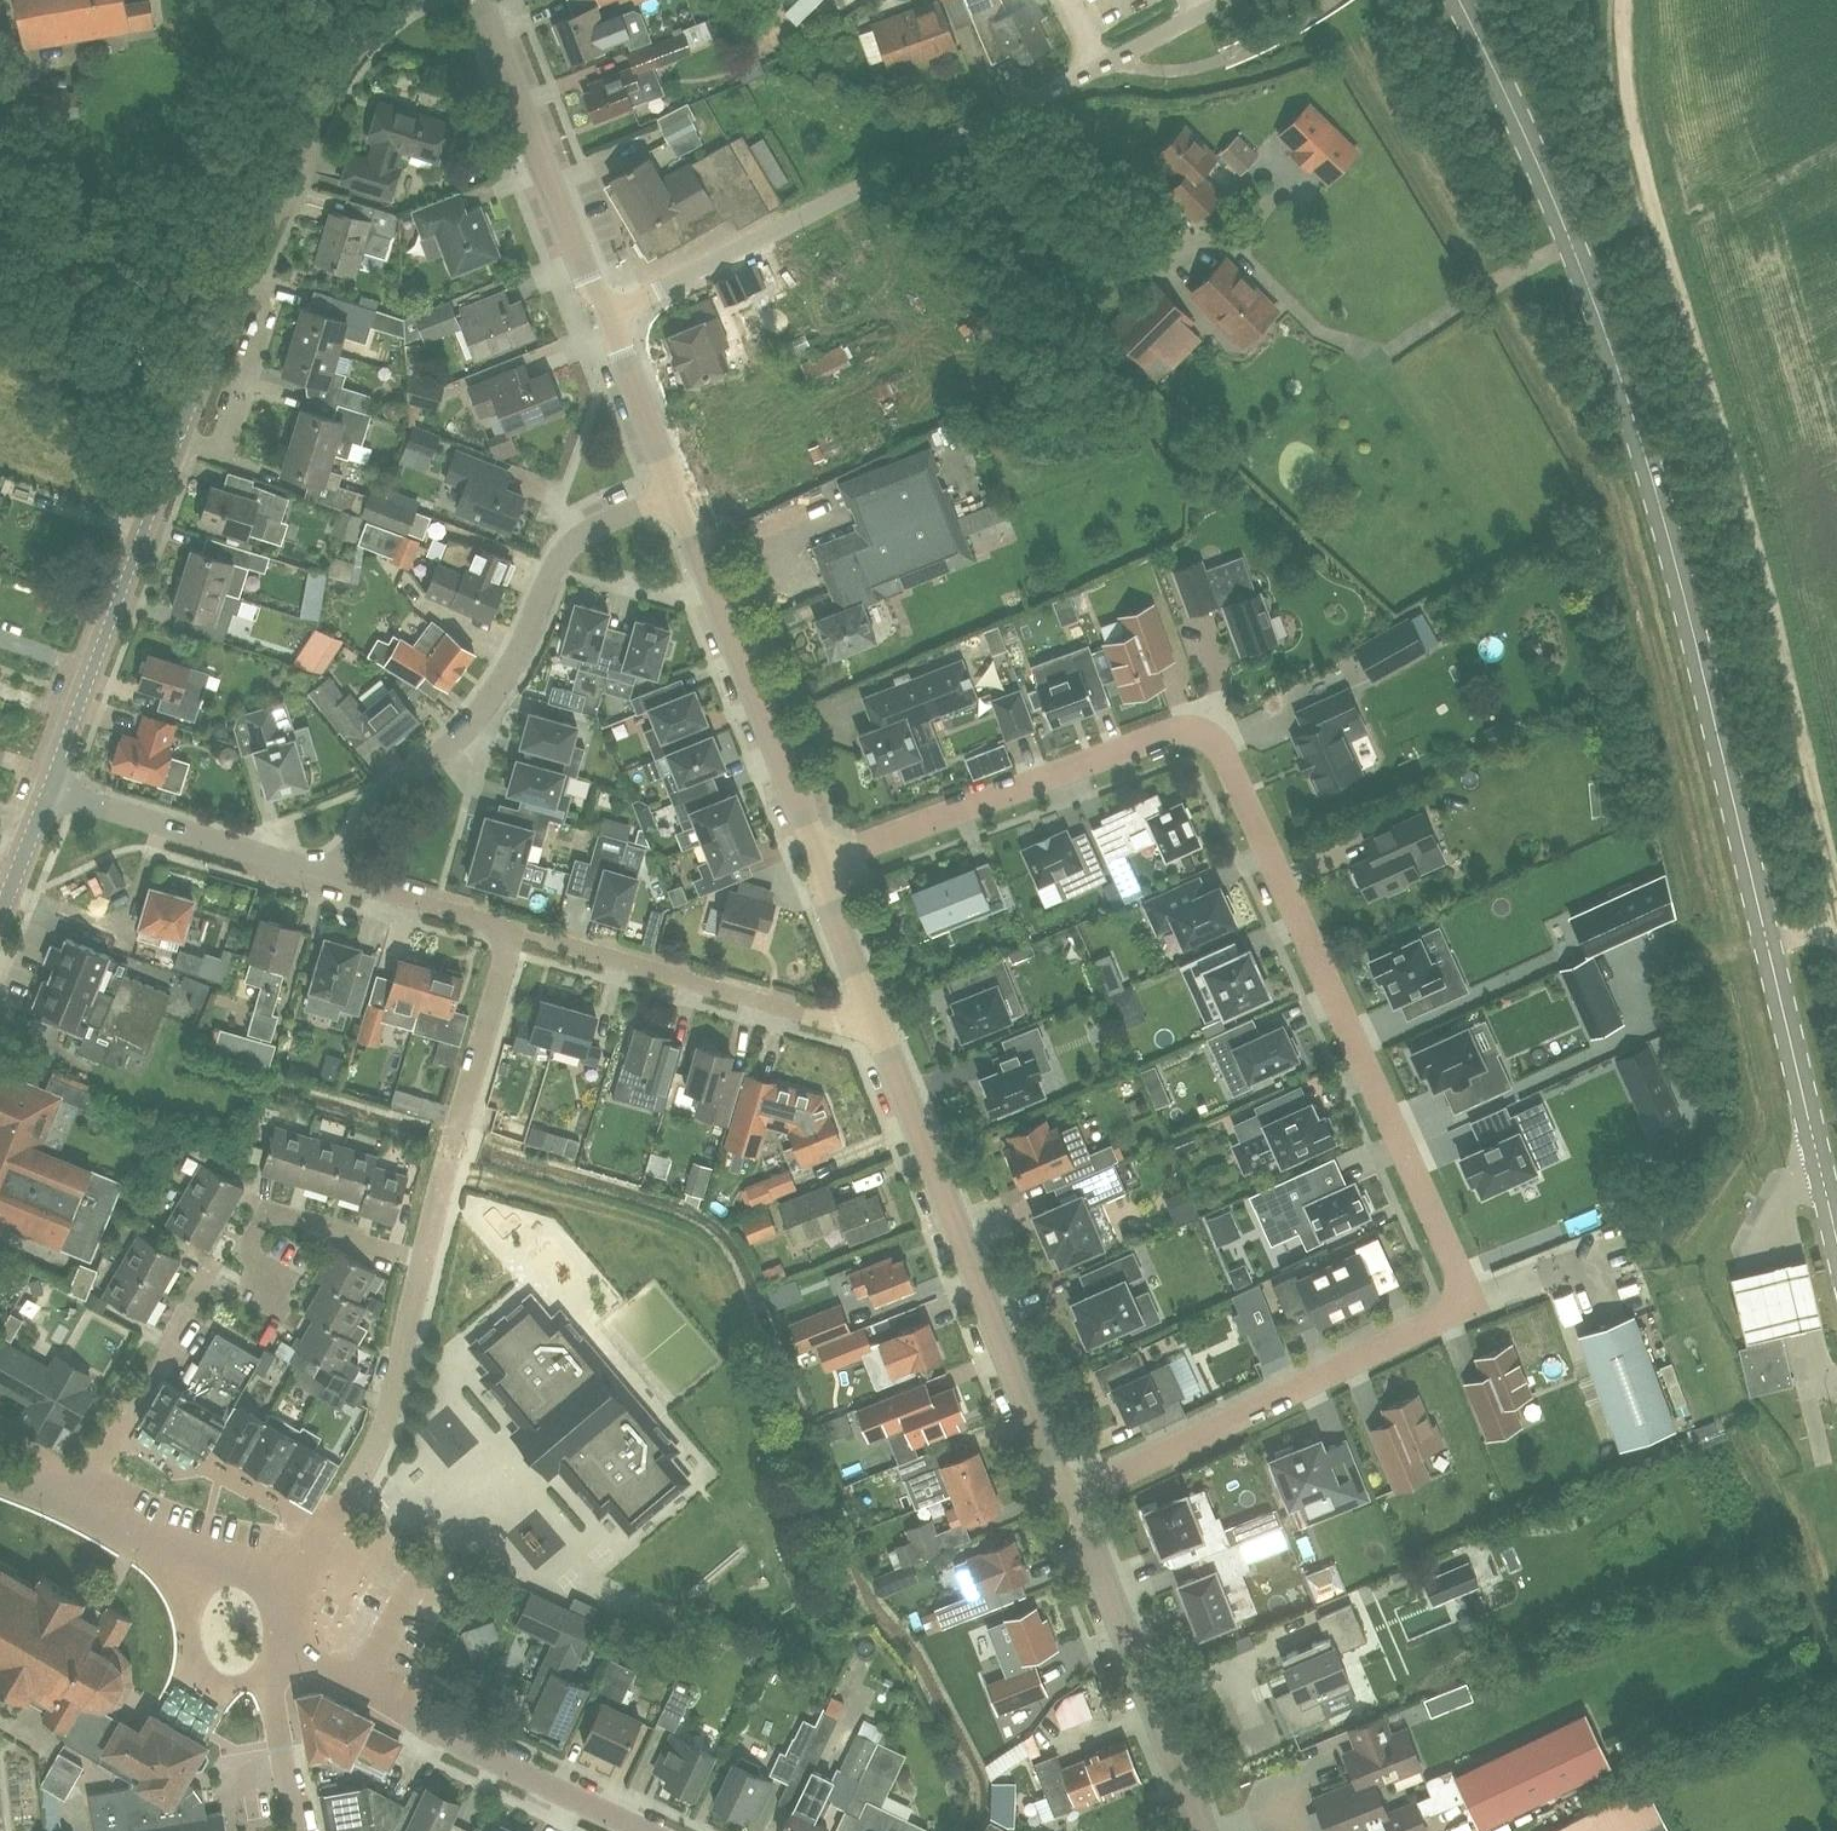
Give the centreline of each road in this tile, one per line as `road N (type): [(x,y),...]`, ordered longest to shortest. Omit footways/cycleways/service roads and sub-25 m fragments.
road 1 (residential): [(819,867),(1220,708),(1469,1305),(1061,1499)]
road 2 (secondary): [(1836,1228),(1638,420),(1472,0)]
road 3 (track): [(1836,887),(1746,498),(1630,113),(1624,0)]
road 4 (residential): [(93,1497),(206,1271),(273,1306),(289,1279),(239,1252),(266,1206),(425,1259)]
road 5 (residential): [(342,880),(380,800),(465,730),(509,671),(561,553),(588,528),(673,493)]
road 6 (tertiary): [(1061,1499),(878,1033)]
road 7 (residential): [(964,134),(1036,267),(1255,489)]
road 8 (tertiary): [(194,390),(334,74),(374,25),(412,0)]
road 9 (tertiary): [(49,790),(194,390)]
road 10 (residential): [(606,316),(964,134)]
road 11 (tertiary): [(819,867),(673,493)]
road 12 (unclassified): [(643,1830),(290,1650)]
road 13 (residential): [(278,1608),(376,1451),(425,1259)]
road 14 (tertiary): [(1203,1830),(1061,1499)]
road 15 (tertiary): [(606,316),(473,0)]
road 16 (residential): [(425,1259),(513,931)]
road 17 (residential): [(554,943),(878,1033)]
road 18 (residential): [(49,790),(342,880)]
road 19 (residential): [(964,134),(1224,0)]
road 20 (unclassified): [(194,390),(161,375),(0,198)]
road 21 (unclassified): [(278,1608),(264,1578),(117,1490),(93,1497)]
road 22 (tertiary): [(673,493),(606,316)]
road 23 (residential): [(290,1650),(272,1693),(305,1830)]
road 24 (residential): [(342,880),(513,931)]
road 25 (tertiary): [(878,1033),(819,867)]
road 26 (tertiary): [(0,913),(49,790)]

